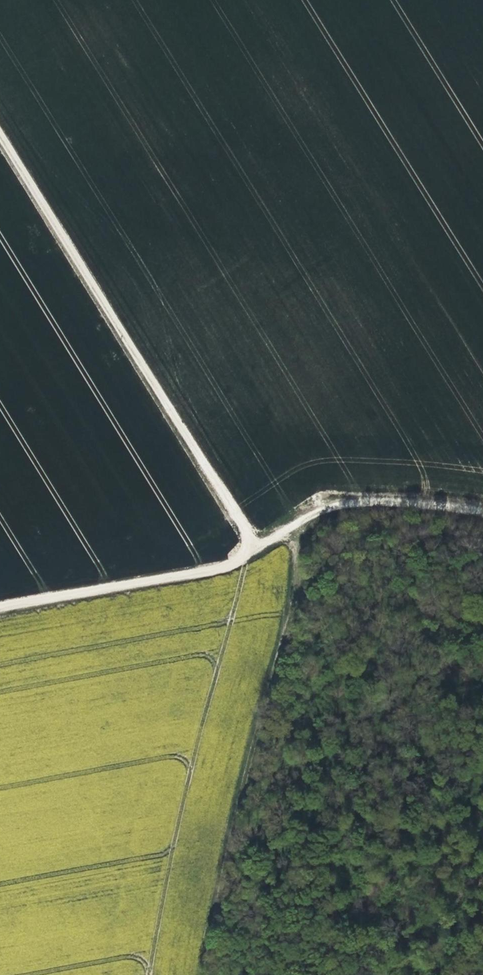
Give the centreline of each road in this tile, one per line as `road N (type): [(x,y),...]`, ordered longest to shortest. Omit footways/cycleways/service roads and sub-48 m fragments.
road 1 (track): [(482,512),(325,505),(228,563),(0,606)]
road 2 (track): [(253,545),(0,137)]
road 3 (track): [(203,974),(231,832),(311,540),(310,513)]

